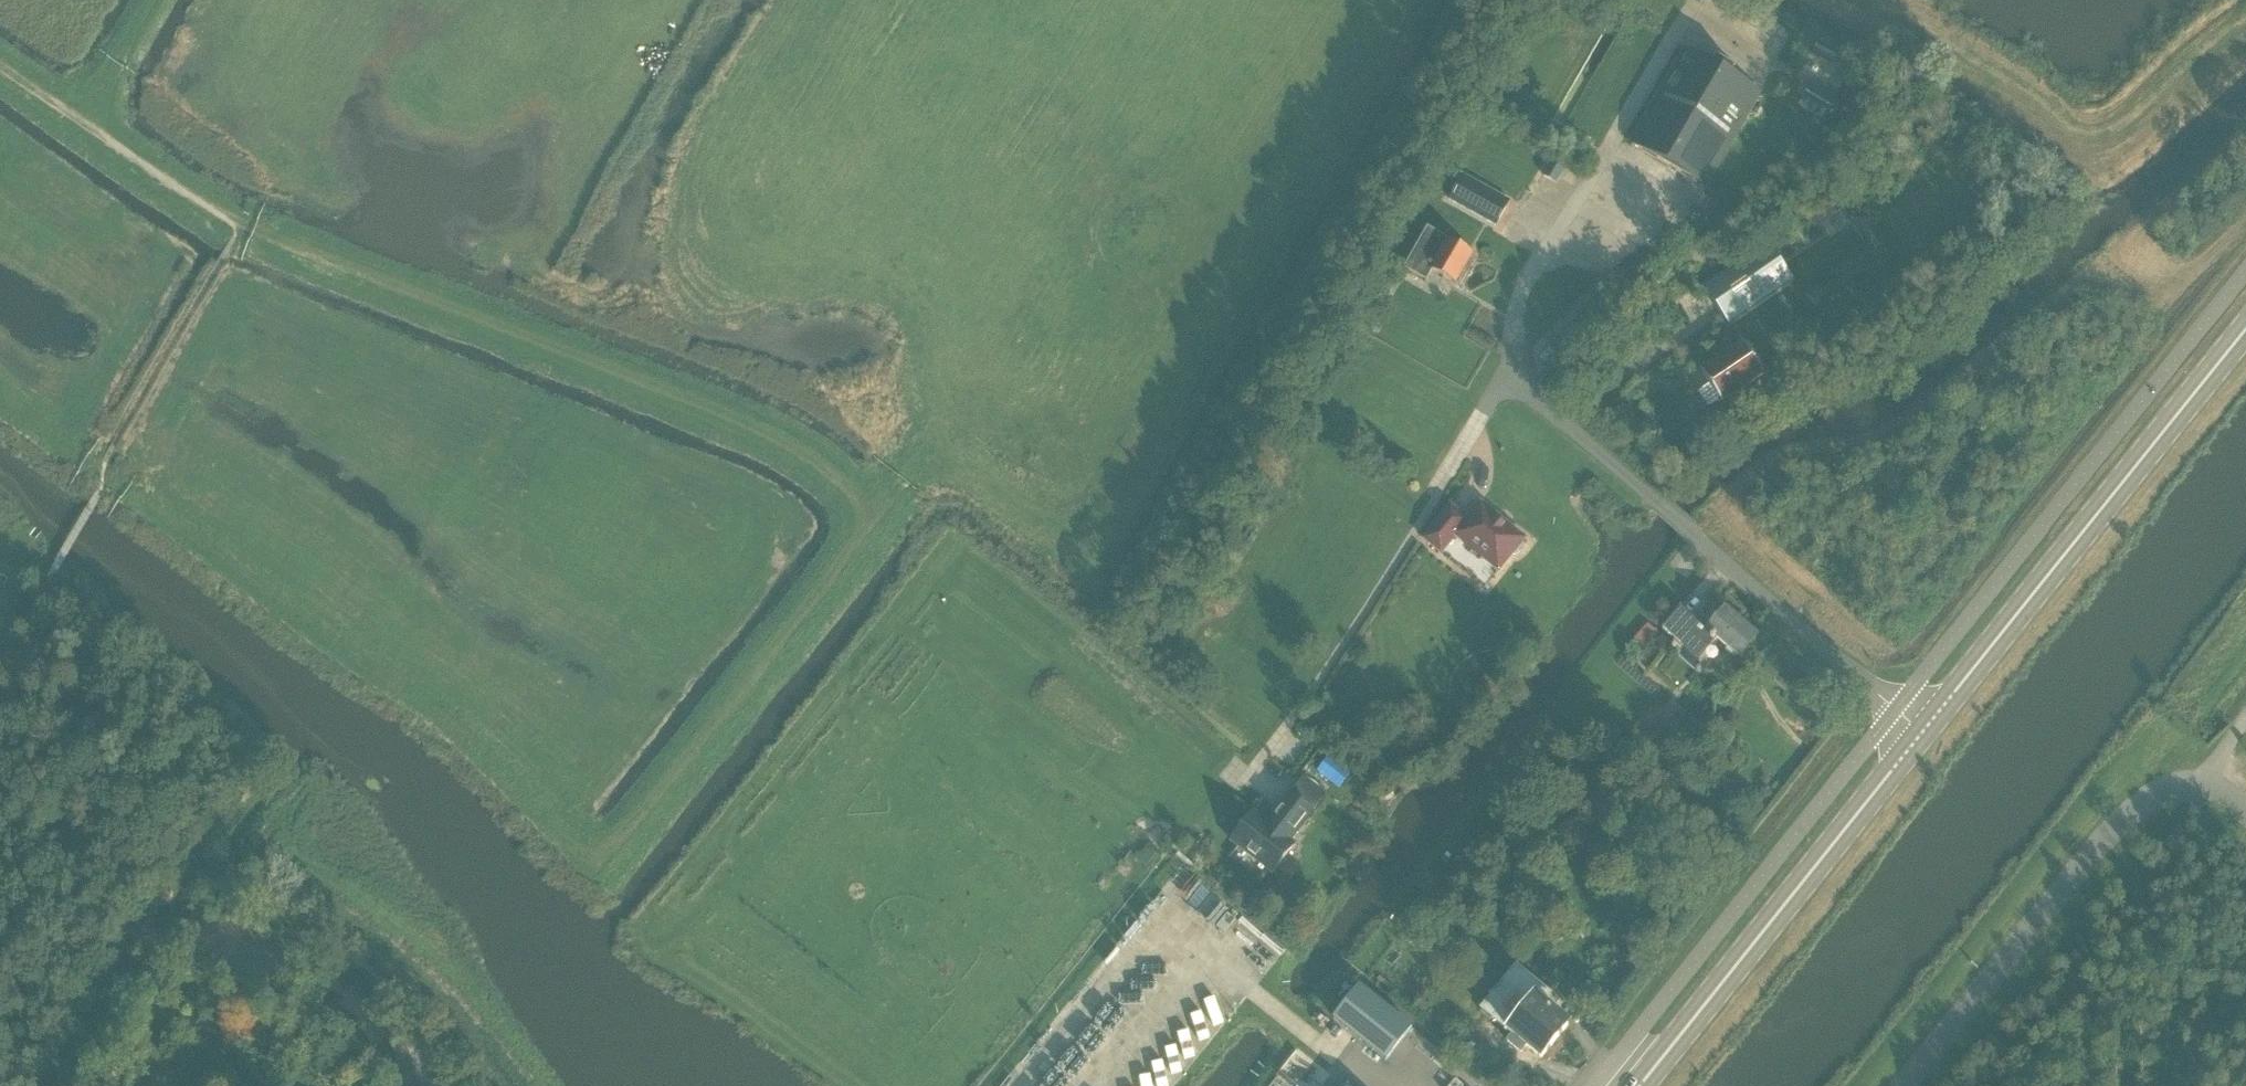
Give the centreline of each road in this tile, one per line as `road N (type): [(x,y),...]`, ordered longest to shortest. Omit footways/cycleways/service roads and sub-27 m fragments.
road 1 (unclassified): [(1924,731),(1550,411),(1526,379)]
road 2 (primary): [(1924,731),(2245,328)]
road 3 (primary): [(1641,1085),(1924,731)]

